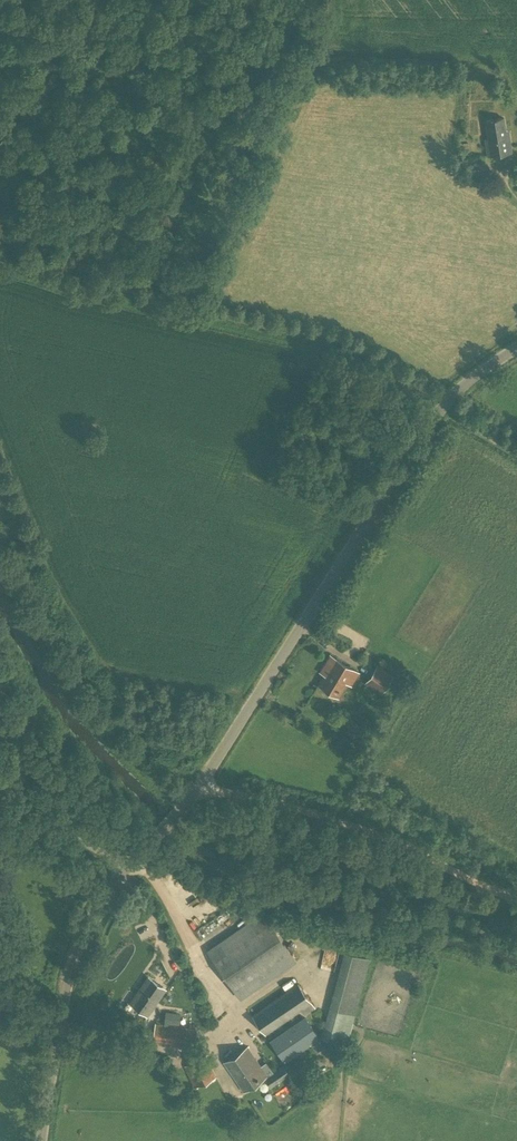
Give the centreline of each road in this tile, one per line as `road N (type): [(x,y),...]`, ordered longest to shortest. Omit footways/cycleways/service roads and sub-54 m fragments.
road 1 (unclassified): [(127,867),(184,807),(417,450),(446,414),(516,354)]
road 2 (track): [(516,901),(359,829),(197,787)]
road 3 (unclassified): [(42,1140),(76,948),(127,867)]
road 4 (unclassified): [(0,799),(127,867)]

